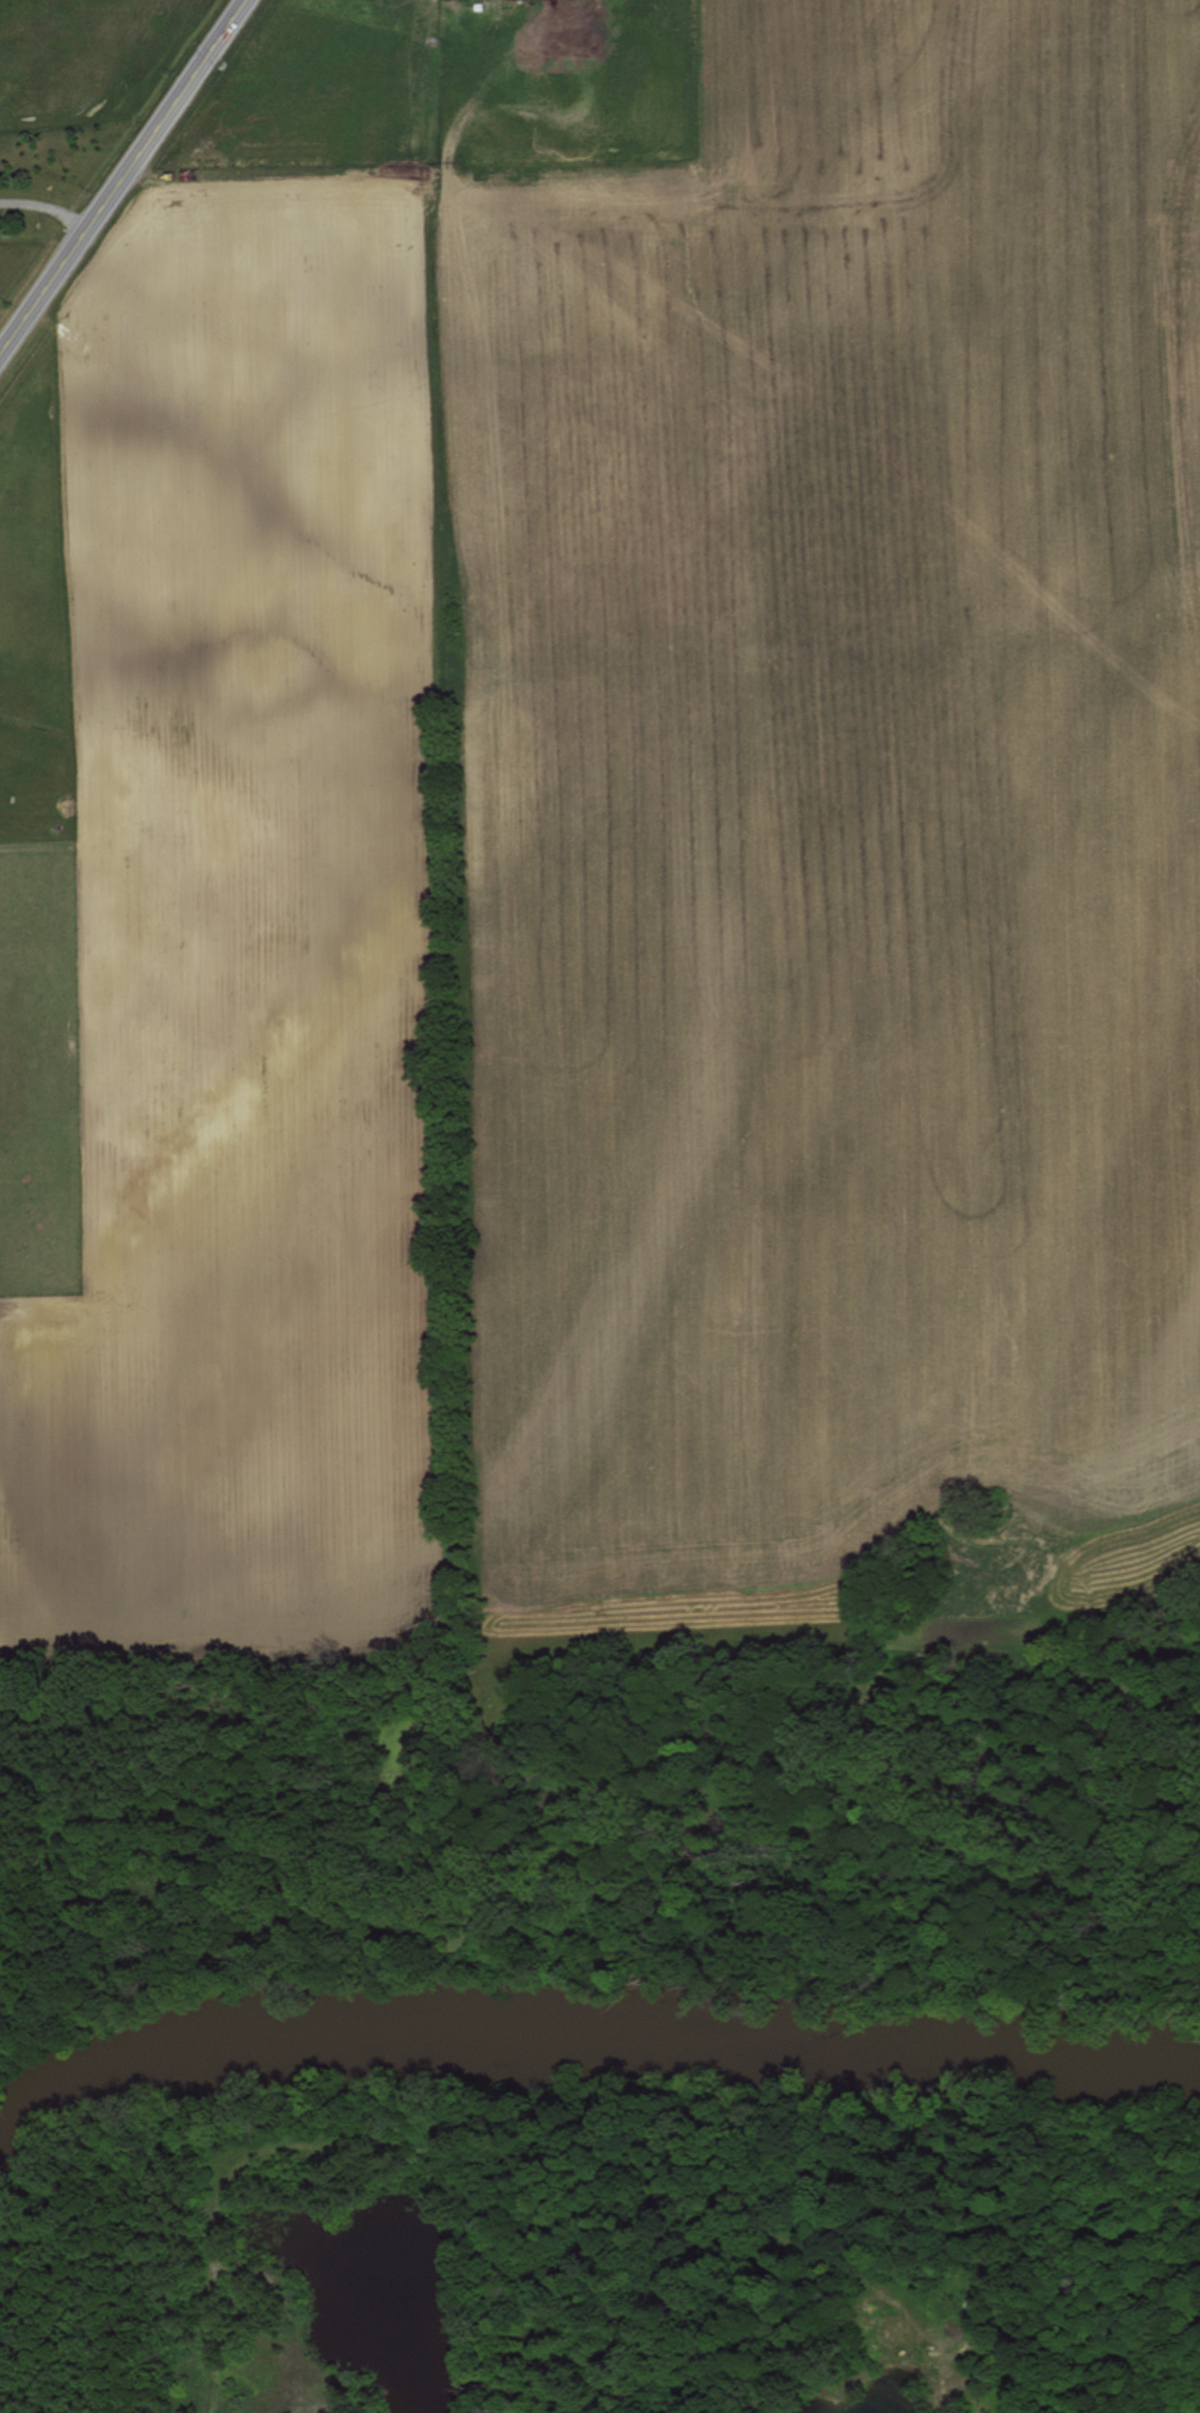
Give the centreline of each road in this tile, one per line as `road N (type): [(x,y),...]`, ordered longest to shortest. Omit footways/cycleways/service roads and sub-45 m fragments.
road 1 (primary): [(0,352),(245,0)]

